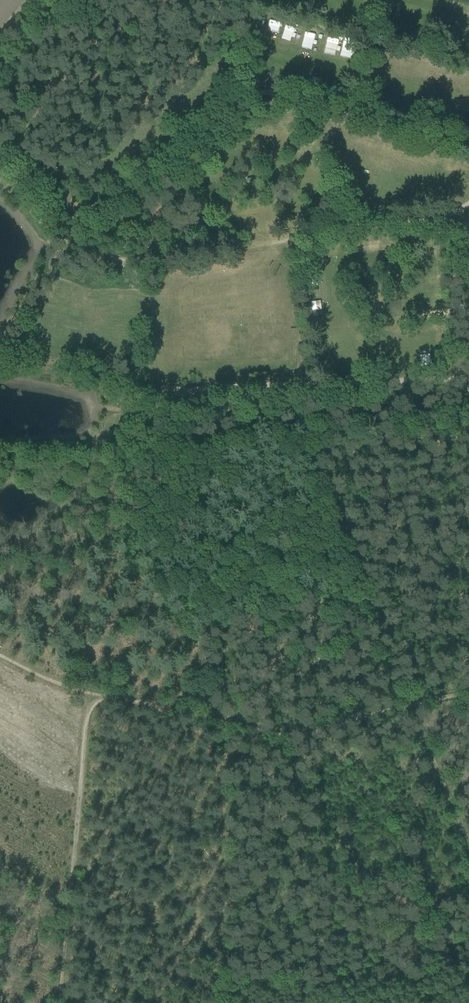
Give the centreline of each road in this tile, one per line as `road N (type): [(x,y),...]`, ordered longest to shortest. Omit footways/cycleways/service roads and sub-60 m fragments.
road 1 (track): [(468,691),(285,735),(91,696)]
road 2 (track): [(91,696),(59,1002)]
road 3 (track): [(405,706),(304,430)]
road 4 (track): [(411,708),(468,853)]

